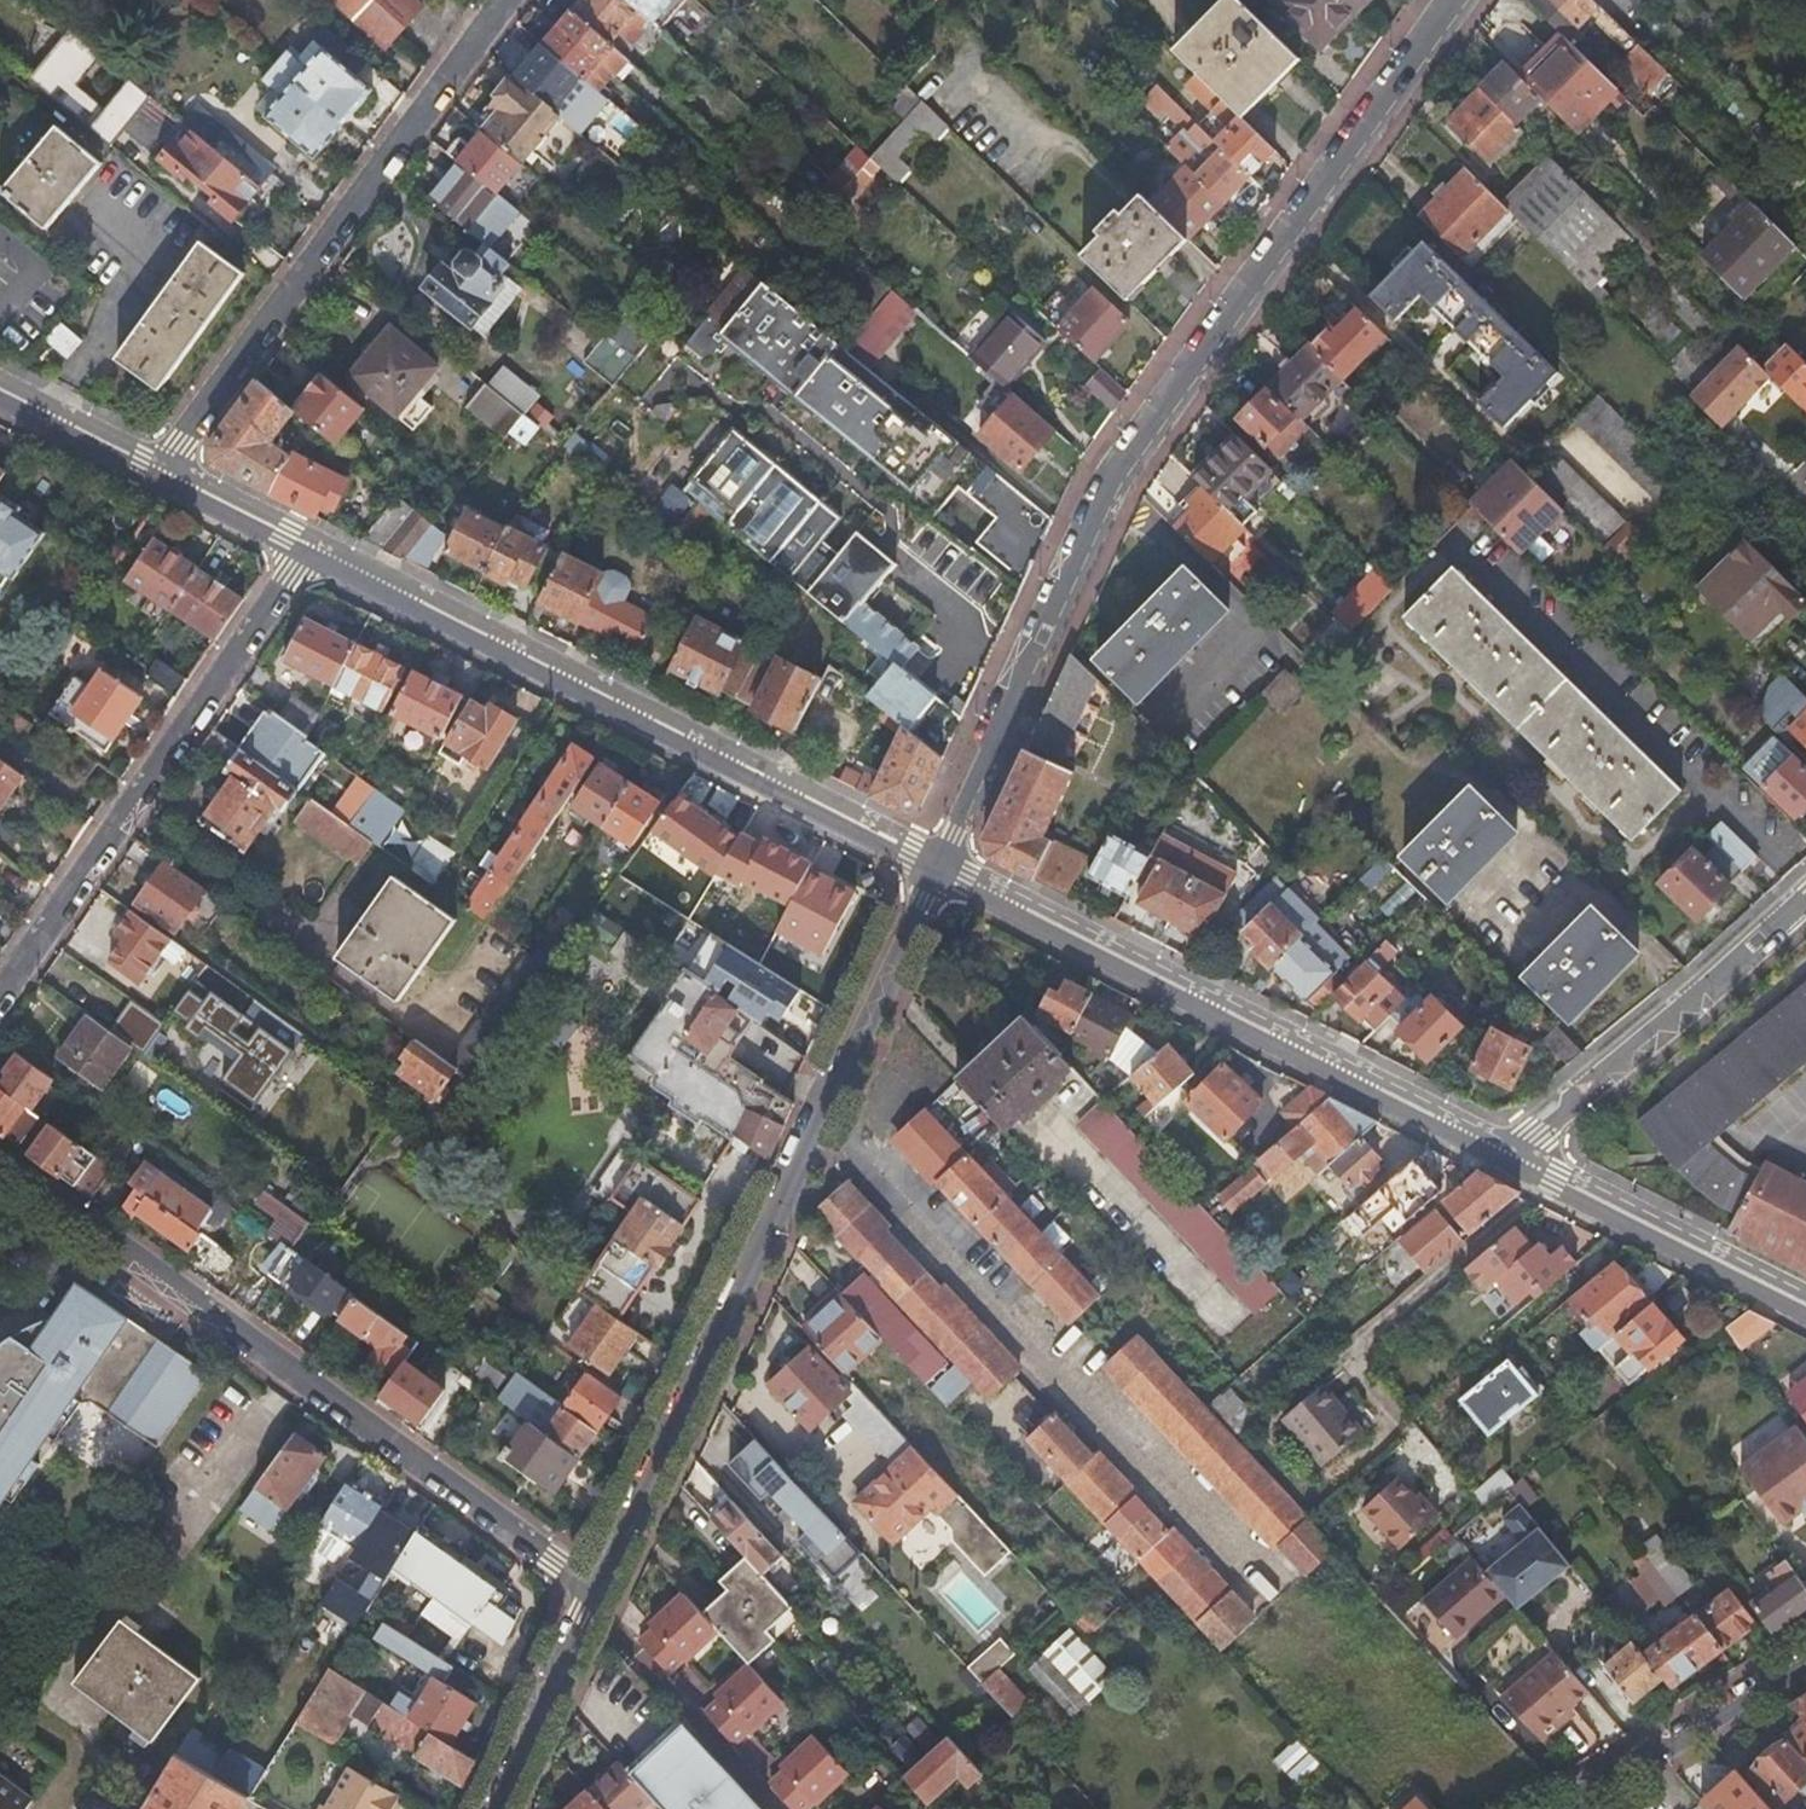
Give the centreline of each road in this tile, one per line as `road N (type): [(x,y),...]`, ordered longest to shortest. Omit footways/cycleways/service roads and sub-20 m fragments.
road 1 (residential): [(1457,0),(1126,473),(935,879)]
road 2 (residential): [(935,879),(591,1589)]
road 3 (residential): [(0,1161),(591,1589)]
road 4 (residential): [(303,557),(935,879)]
road 5 (residential): [(935,879),(1510,1168)]
road 6 (residential): [(152,479),(503,0)]
road 7 (residential): [(0,994),(303,557)]
road 8 (residential): [(1510,1168),(1805,895)]
road 9 (residential): [(1510,1168),(1805,1317)]
road 10 (tertiary): [(1551,1808),(1805,1657)]
road 11 (residential): [(591,1589),(490,1808)]
road 12 (residential): [(152,479),(303,557)]
road 13 (residential): [(0,403),(152,479)]

